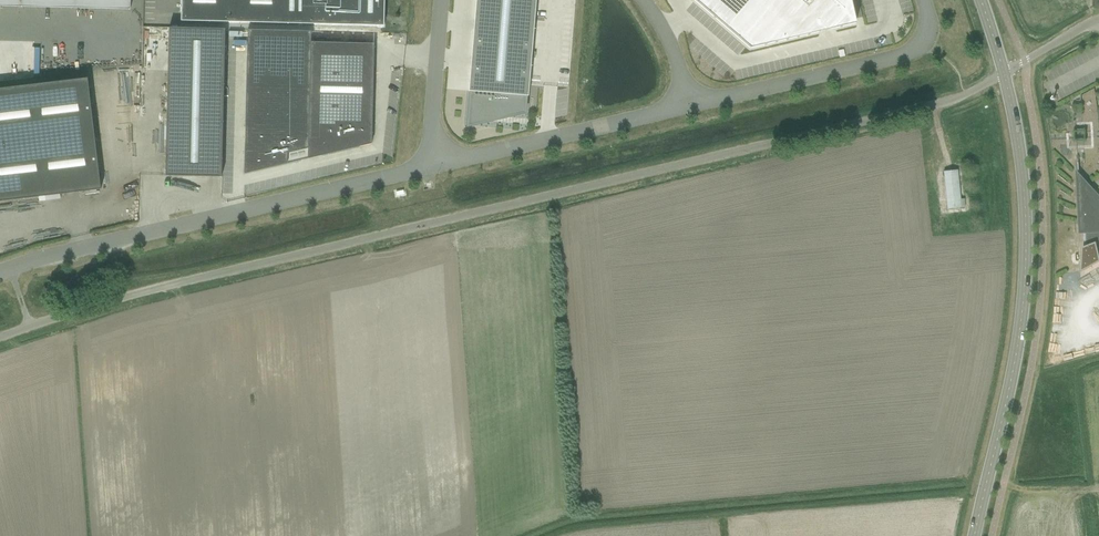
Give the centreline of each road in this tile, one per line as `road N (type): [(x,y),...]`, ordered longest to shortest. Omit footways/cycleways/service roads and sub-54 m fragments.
road 1 (unclassified): [(0,339),(955,98),(1004,70)]
road 2 (secondary): [(977,535),(1007,406),(1026,268),(1026,189),(1004,70)]
road 3 (unclassified): [(434,164),(0,270)]
road 4 (unclassified): [(691,104),(912,50),(926,31),(923,0)]
road 5 (unclassified): [(434,164),(691,104)]
road 6 (unclassified): [(443,0),(434,164)]

